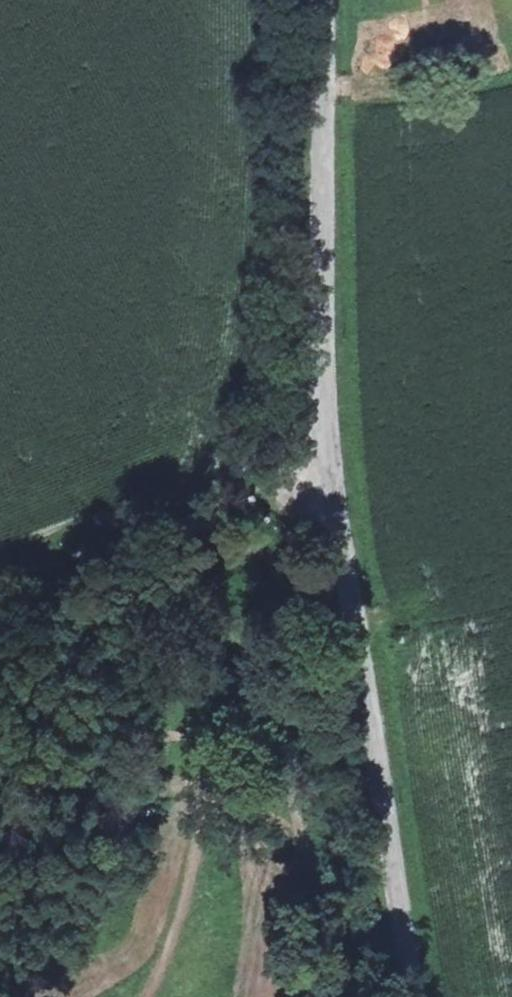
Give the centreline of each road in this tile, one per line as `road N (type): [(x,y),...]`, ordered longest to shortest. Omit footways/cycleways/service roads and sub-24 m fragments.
road 1 (unclassified): [(411,996),(329,448),(321,0)]
road 2 (track): [(0,576),(257,464),(329,448)]

